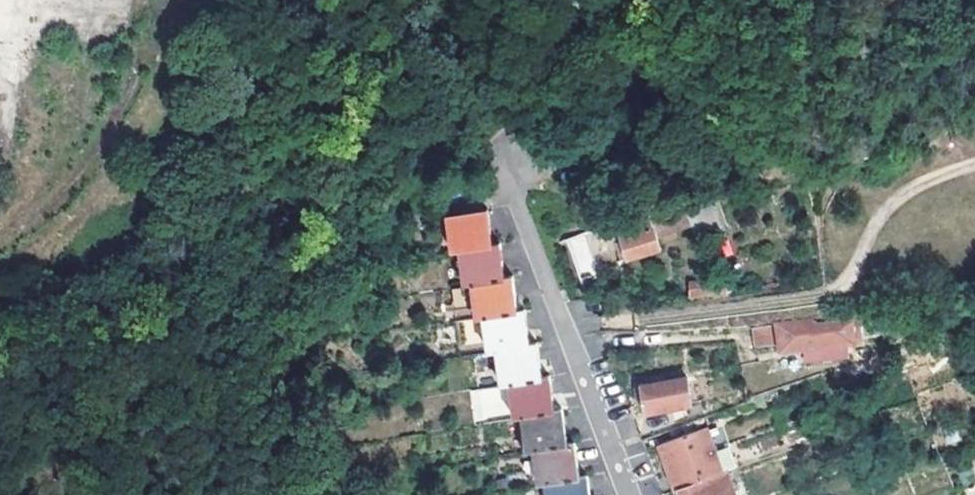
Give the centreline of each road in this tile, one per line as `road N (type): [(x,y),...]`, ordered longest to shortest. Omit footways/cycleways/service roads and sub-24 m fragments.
road 1 (residential): [(629,494),(507,172)]

